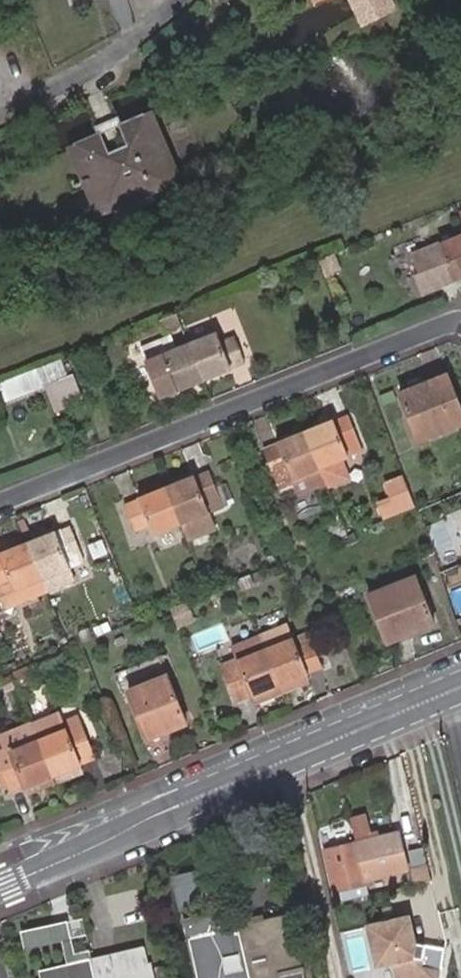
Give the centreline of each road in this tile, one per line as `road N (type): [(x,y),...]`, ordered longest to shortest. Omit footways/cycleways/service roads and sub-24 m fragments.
road 1 (tertiary): [(0,883),(460,690)]
road 2 (residential): [(0,497),(460,325)]
road 3 (residential): [(0,102),(151,26),(178,0)]

